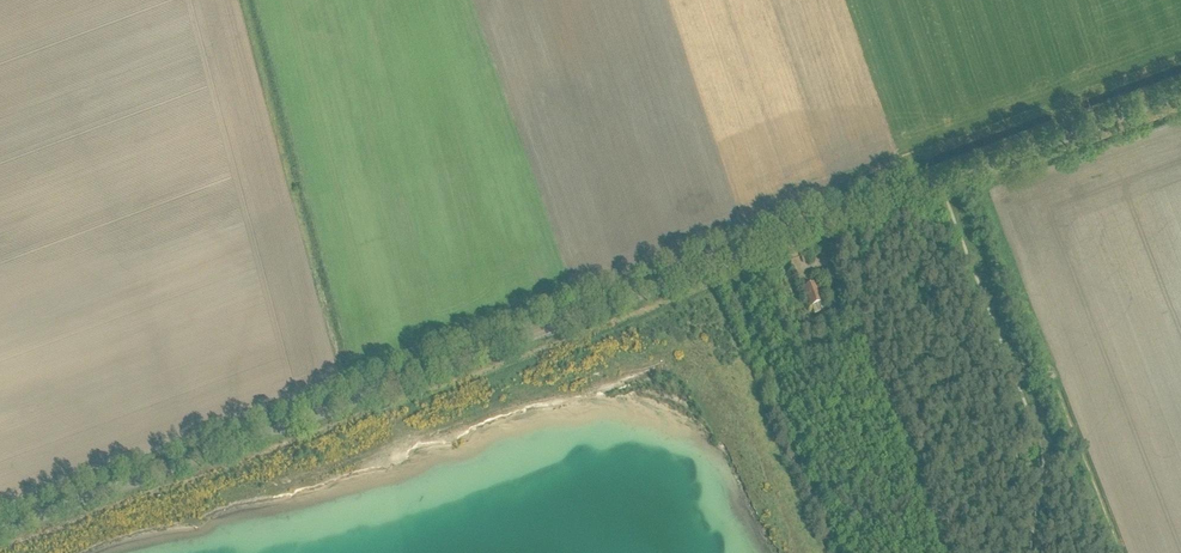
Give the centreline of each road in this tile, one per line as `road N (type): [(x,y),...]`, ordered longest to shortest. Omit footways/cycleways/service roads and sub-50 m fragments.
road 1 (unclassified): [(0,531),(1180,92)]

